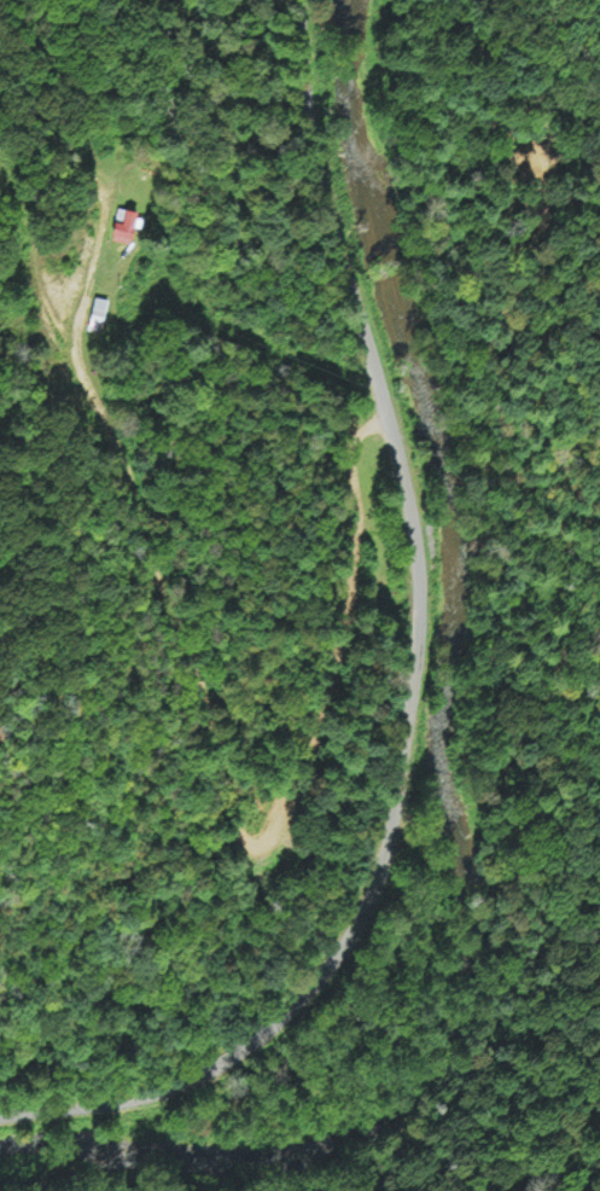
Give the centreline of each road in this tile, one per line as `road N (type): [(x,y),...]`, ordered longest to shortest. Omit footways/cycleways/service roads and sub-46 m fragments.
road 1 (tertiary): [(0,1117),(148,1098),(241,1062),(307,1004),(353,940),(392,826),(419,626),(413,506),(395,413),(311,121),(300,0)]
road 2 (track): [(95,267),(82,362),(239,785),(239,839),(256,854),(273,838),(354,605),(354,459),(373,425),(395,413)]

